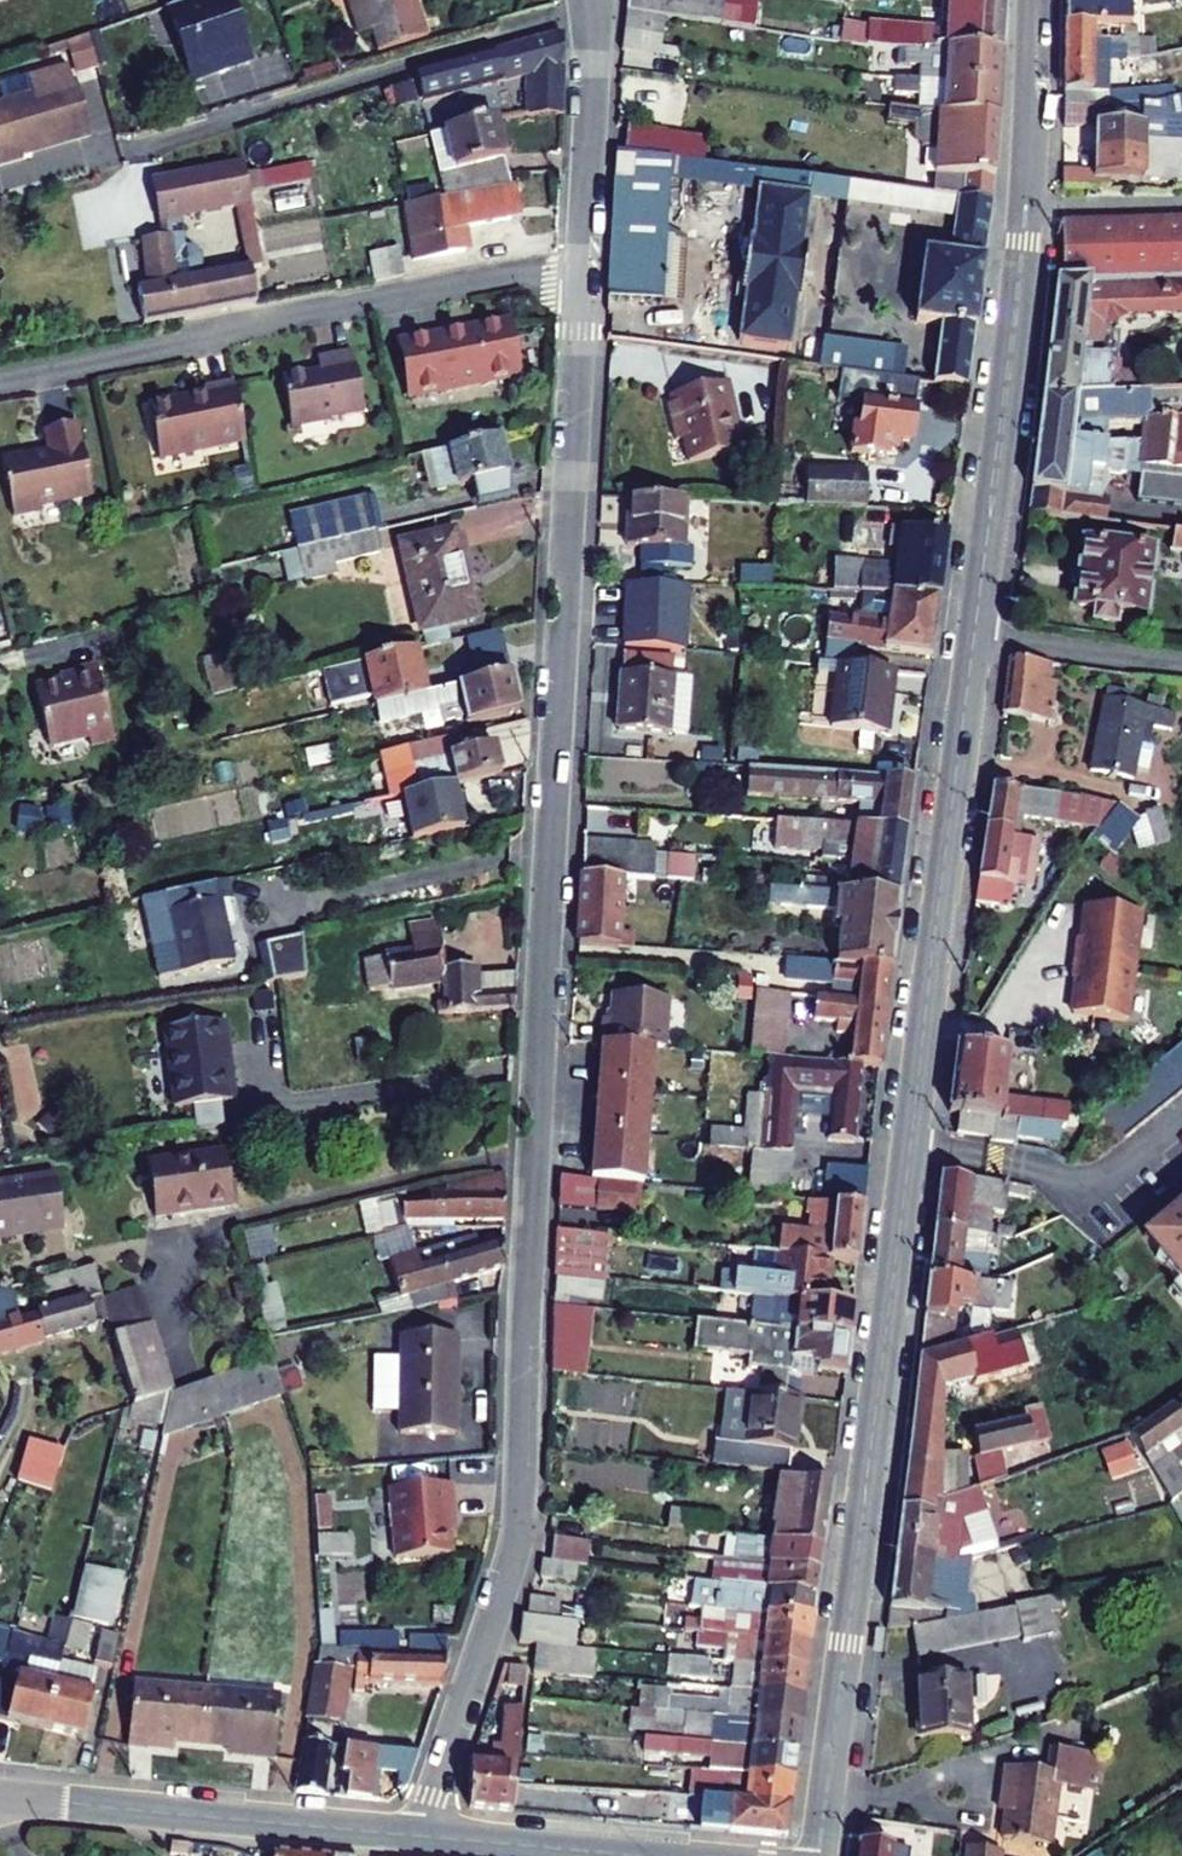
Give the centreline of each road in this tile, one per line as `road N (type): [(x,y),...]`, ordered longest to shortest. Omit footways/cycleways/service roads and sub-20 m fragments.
road 1 (residential): [(579,274),(521,1520),(418,1837)]
road 2 (tertiary): [(973,637),(819,1855)]
road 3 (tertiary): [(1035,0),(1022,243),(973,637)]
road 4 (residential): [(0,380),(529,272),(579,274)]
road 5 (tertiary): [(0,1797),(418,1837)]
road 6 (residential): [(584,0),(591,88),(579,274)]
road 7 (tertiary): [(418,1837),(627,1855)]
road 8 (residential): [(973,637),(1181,663)]

